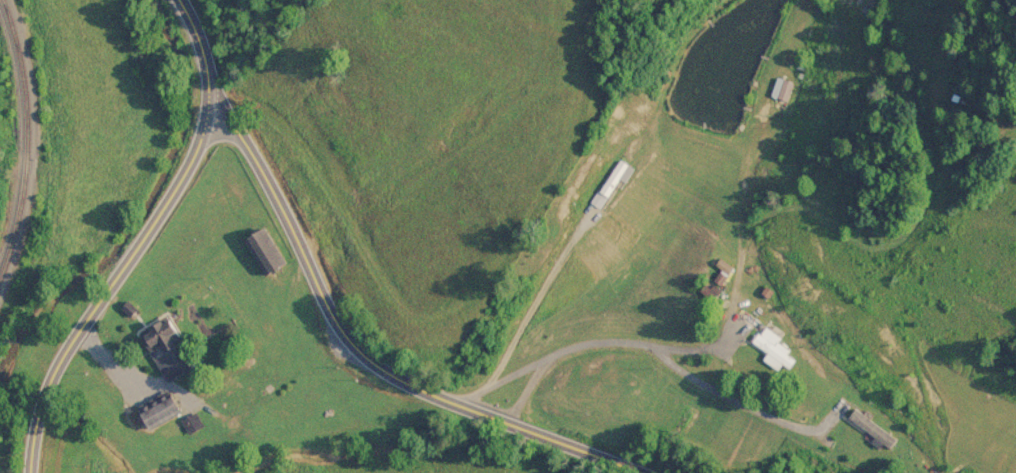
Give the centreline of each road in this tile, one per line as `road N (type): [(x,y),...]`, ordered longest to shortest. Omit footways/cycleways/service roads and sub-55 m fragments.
road 1 (tertiary): [(659,472),(458,402),(371,359),(338,319),(249,136),(215,109)]
road 2 (tertiary): [(35,472),(46,404),(65,357),(180,187),(215,109),(206,38),(187,0)]

